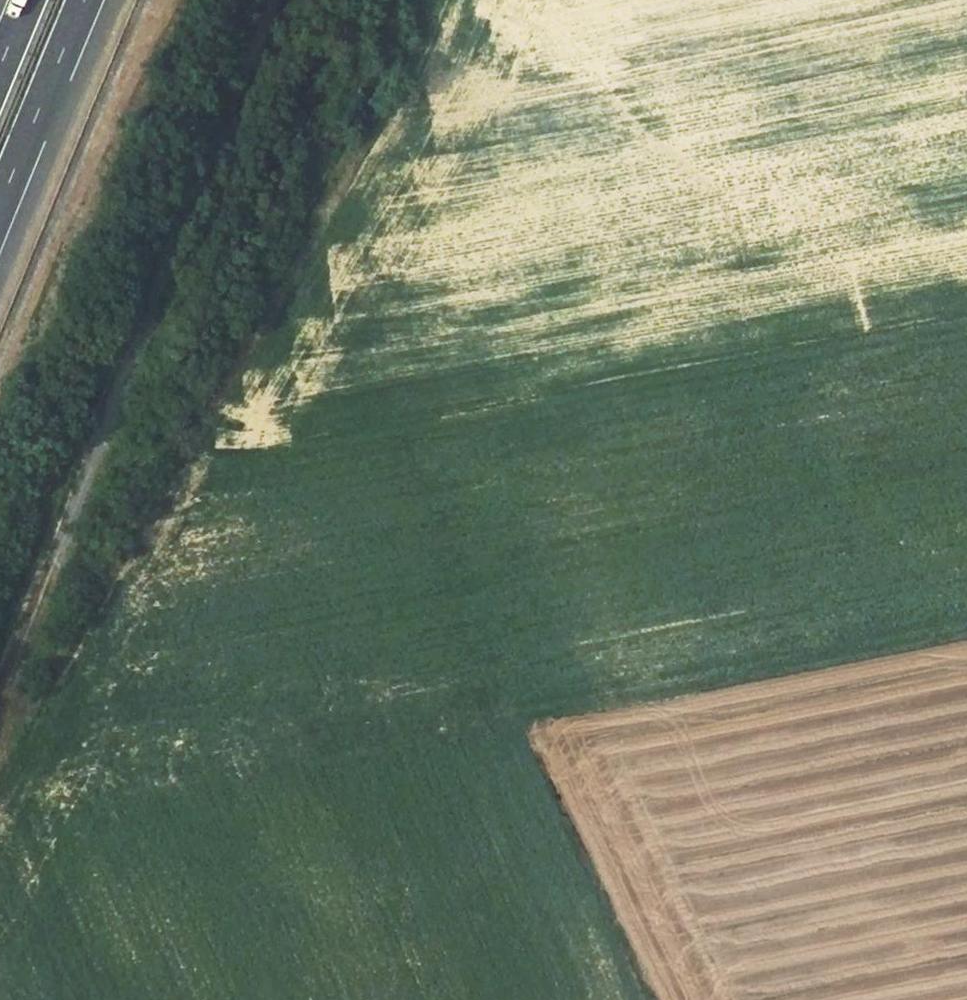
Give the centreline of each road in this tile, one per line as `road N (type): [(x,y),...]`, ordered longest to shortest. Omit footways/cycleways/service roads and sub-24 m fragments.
road 1 (track): [(275,0),(57,543),(53,589),(0,722)]
road 2 (motorway): [(0,210),(86,0)]

